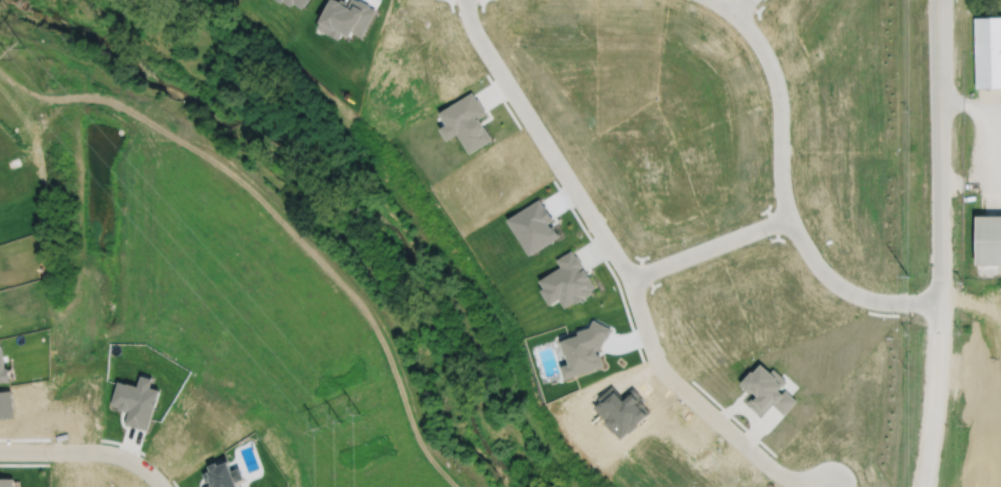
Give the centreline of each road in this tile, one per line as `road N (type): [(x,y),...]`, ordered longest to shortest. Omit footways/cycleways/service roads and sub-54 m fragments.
road 1 (residential): [(465,0),(477,37),(623,267),(664,372),(775,470),(828,485)]
road 2 (residential): [(712,0),(747,27),(770,65),(783,196),(819,267),(870,299),(938,303)]
road 3 (tertiary): [(939,0),(939,274)]
road 4 (tertiary): [(939,274),(935,406),(923,486)]
road 5 (residential): [(628,279),(789,216)]
road 6 (residential): [(156,480),(104,452),(0,451)]

